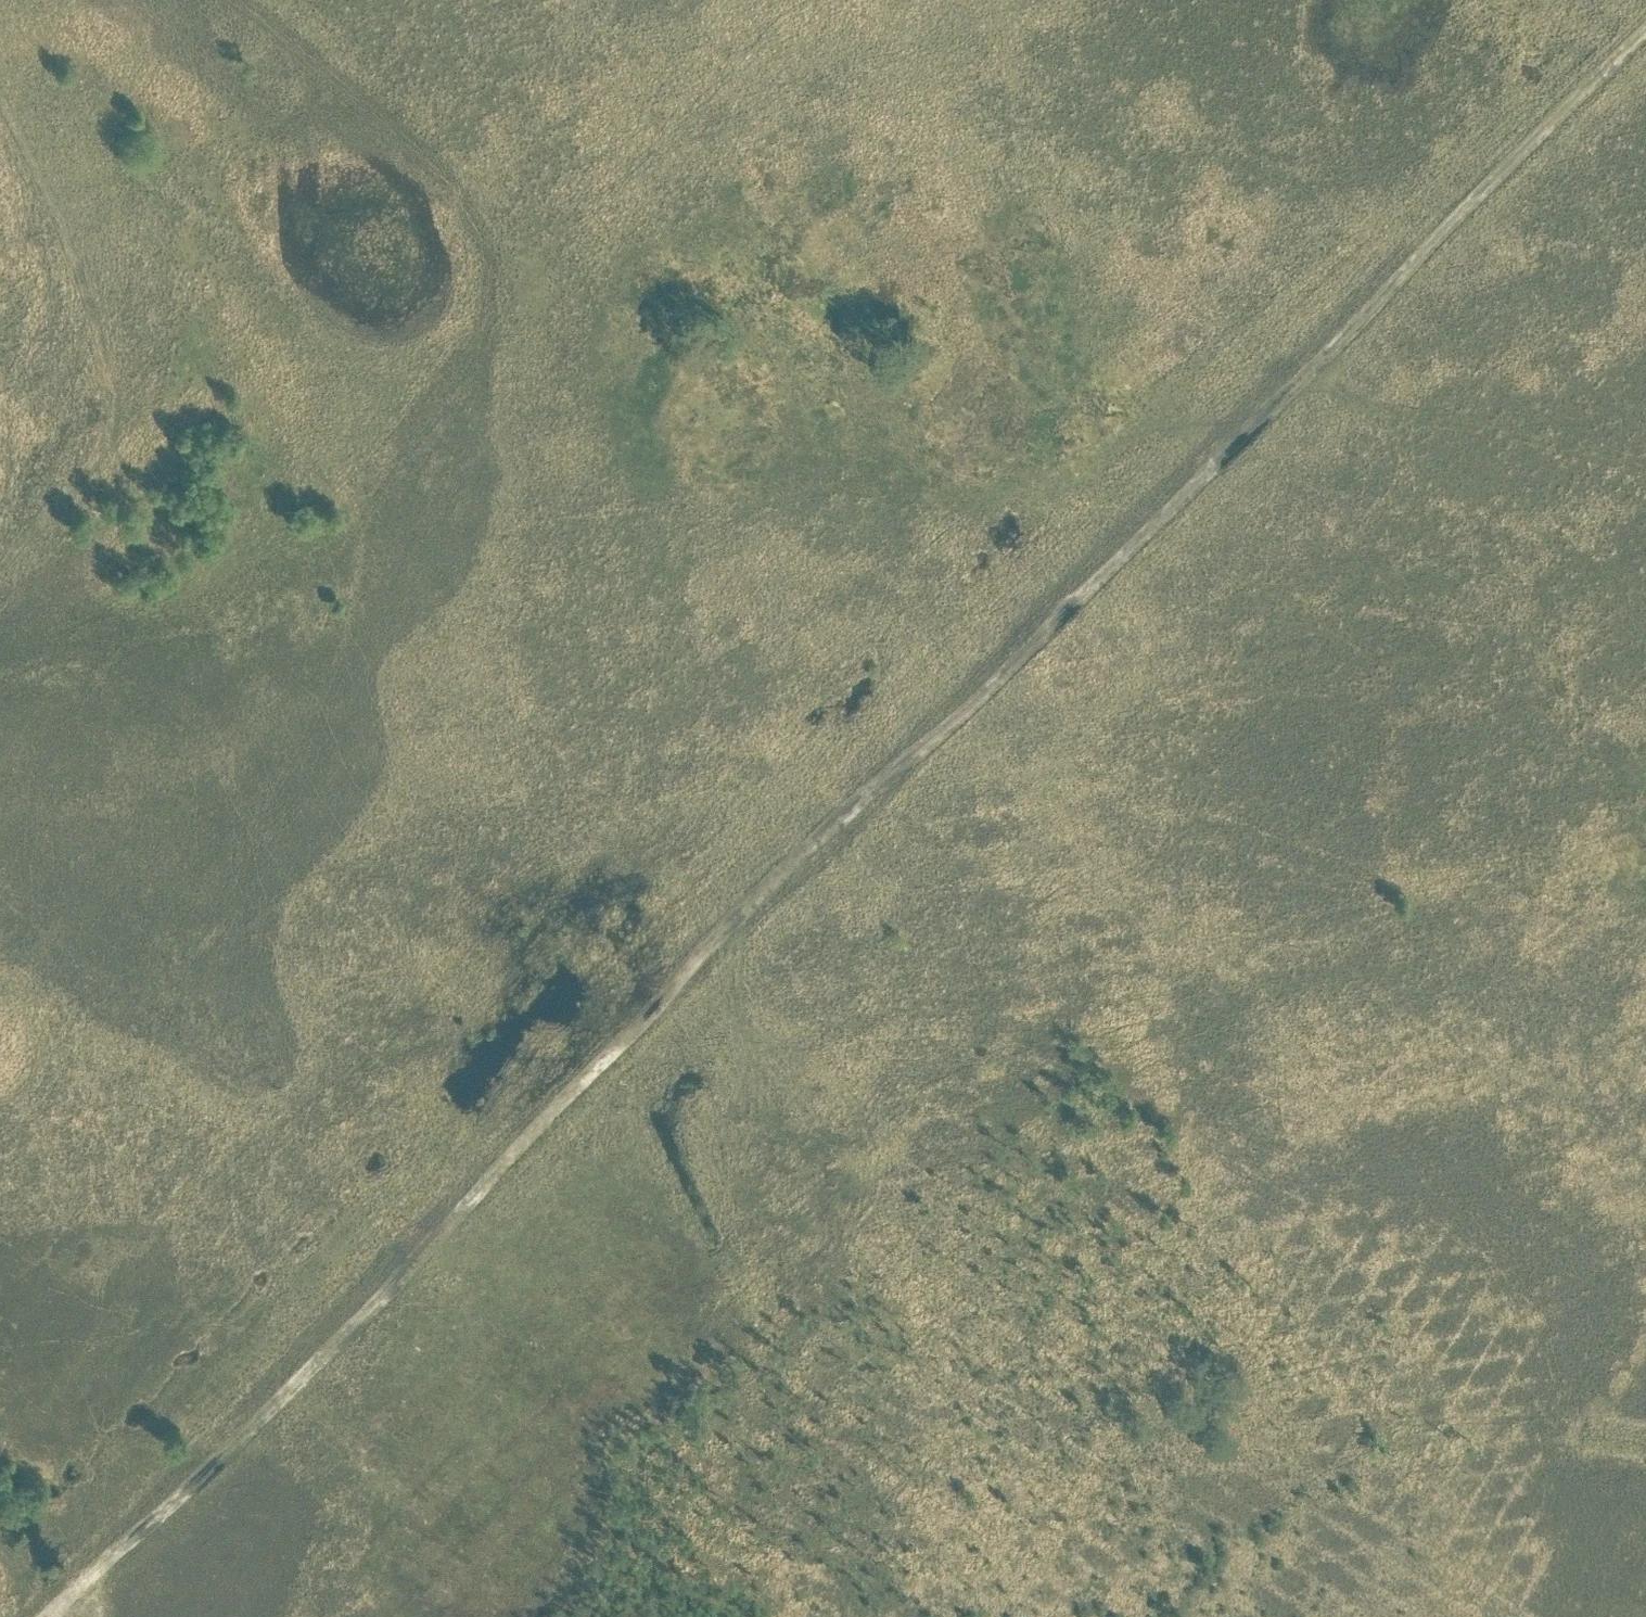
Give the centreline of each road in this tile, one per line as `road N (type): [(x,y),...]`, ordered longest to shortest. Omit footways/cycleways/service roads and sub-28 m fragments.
road 1 (track): [(49,1616),(414,1268),(726,924),(982,696),(1354,328),(1483,186),(1645,30)]

